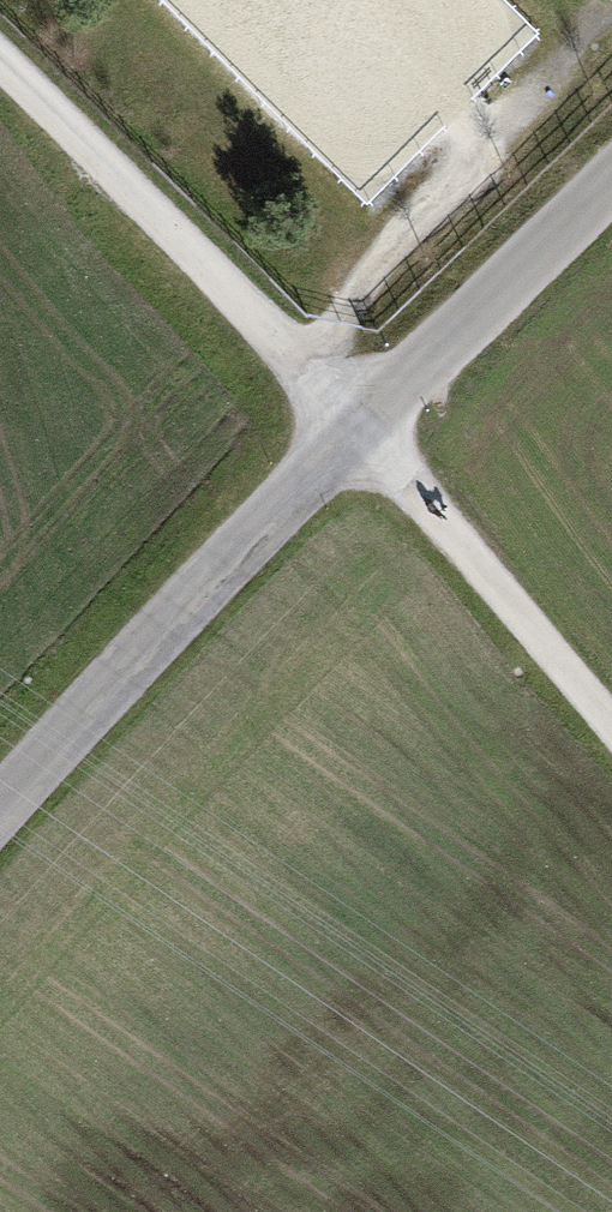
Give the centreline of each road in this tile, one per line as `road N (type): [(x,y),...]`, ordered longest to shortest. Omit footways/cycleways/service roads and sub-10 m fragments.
road 1 (track): [(0,61),(359,419),(611,729)]
road 2 (unclassified): [(0,810),(359,419),(611,175)]
road 3 (track): [(308,369),(370,271),(609,0)]

